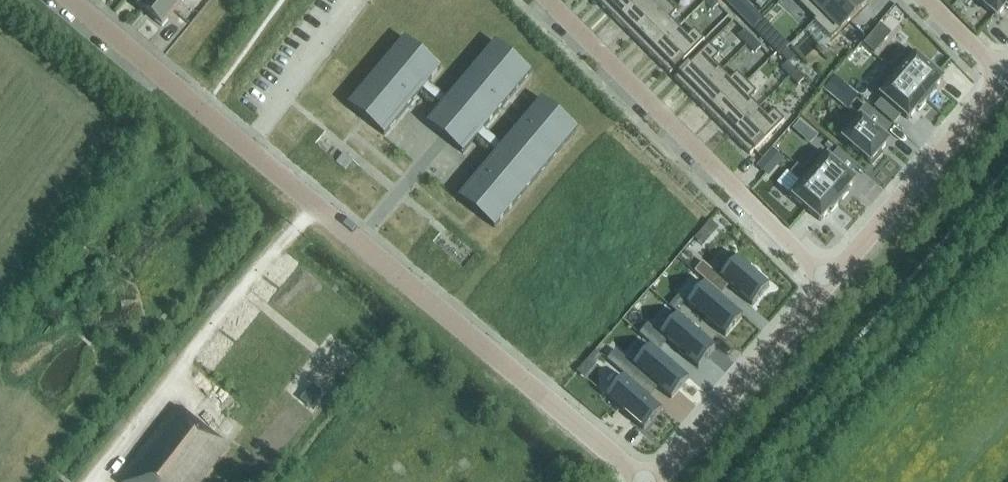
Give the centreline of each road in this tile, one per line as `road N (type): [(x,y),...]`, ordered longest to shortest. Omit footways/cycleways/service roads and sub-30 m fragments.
road 1 (residential): [(645,481),(71,0)]
road 2 (residential): [(549,0),(830,282)]
road 3 (unclassified): [(1004,78),(830,282)]
road 4 (unclassified): [(830,282),(655,481)]

